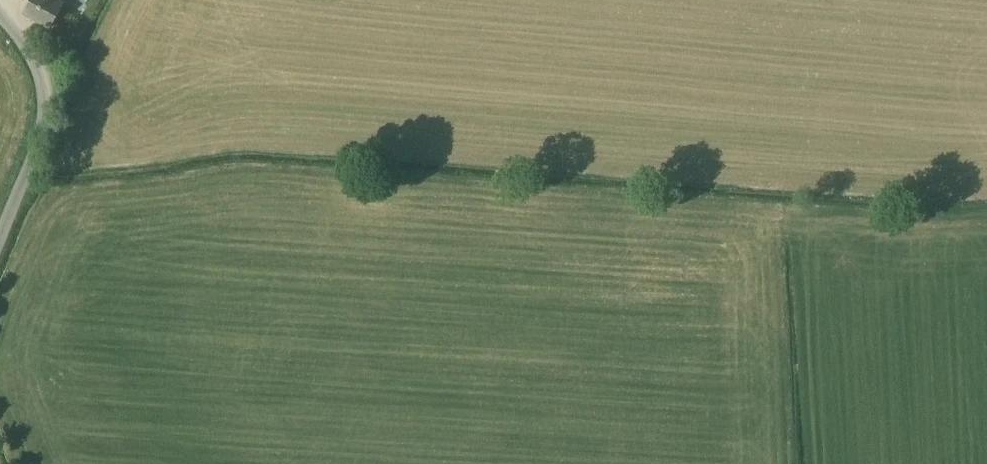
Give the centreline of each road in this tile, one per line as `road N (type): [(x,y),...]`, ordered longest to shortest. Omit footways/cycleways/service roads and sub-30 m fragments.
road 1 (unclassified): [(0,242),(49,104),(37,69),(0,28)]

